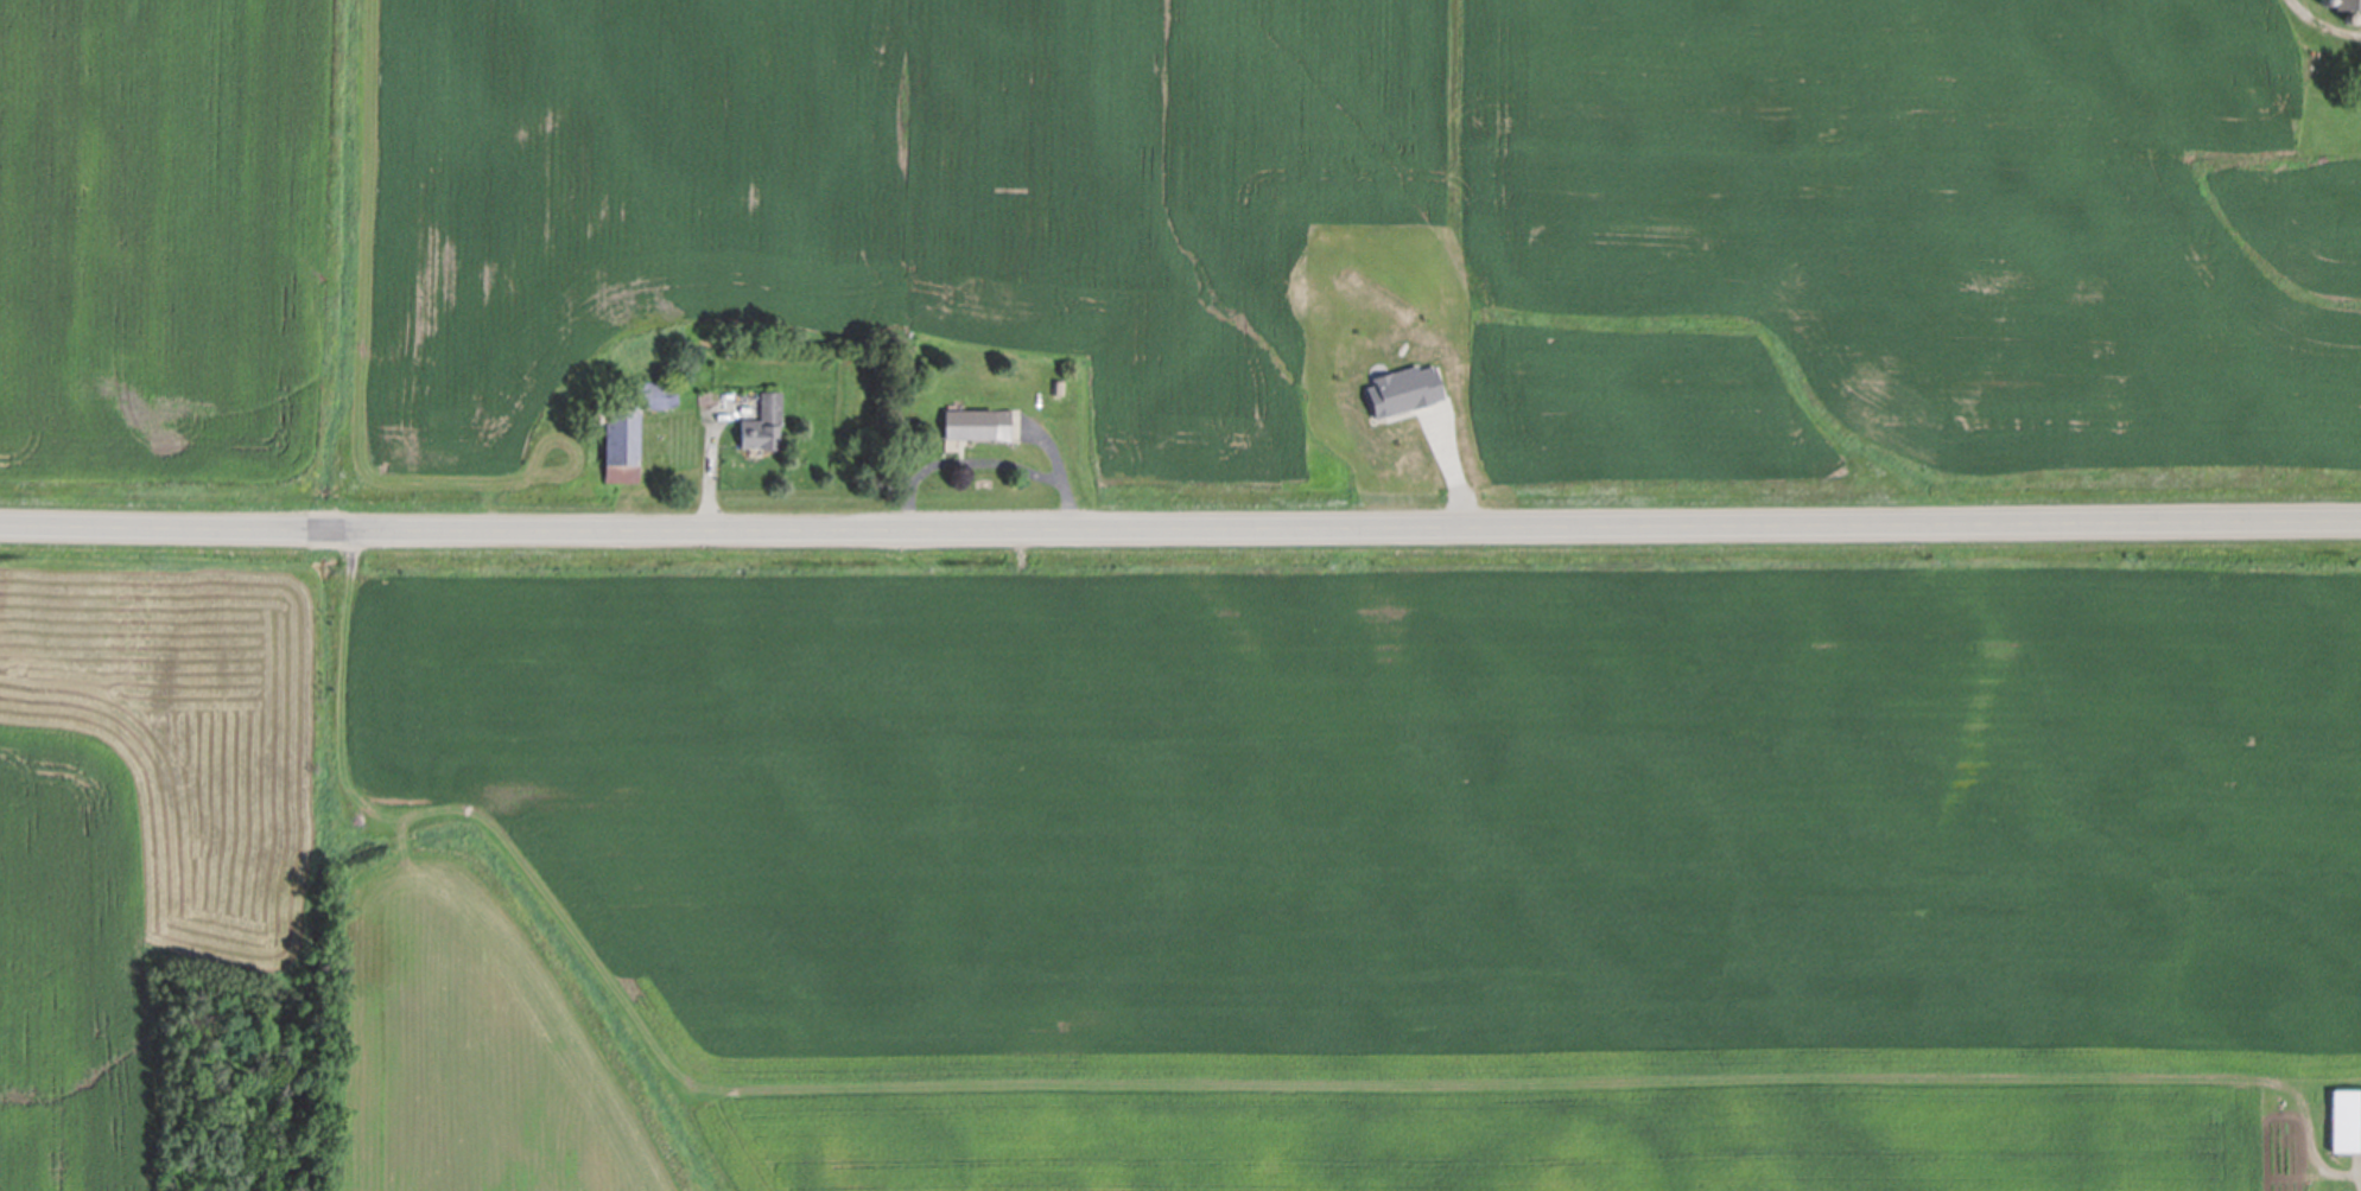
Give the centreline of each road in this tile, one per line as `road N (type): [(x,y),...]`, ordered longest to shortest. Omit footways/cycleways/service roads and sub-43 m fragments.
road 1 (secondary): [(0,526),(1068,533),(2360,523)]

